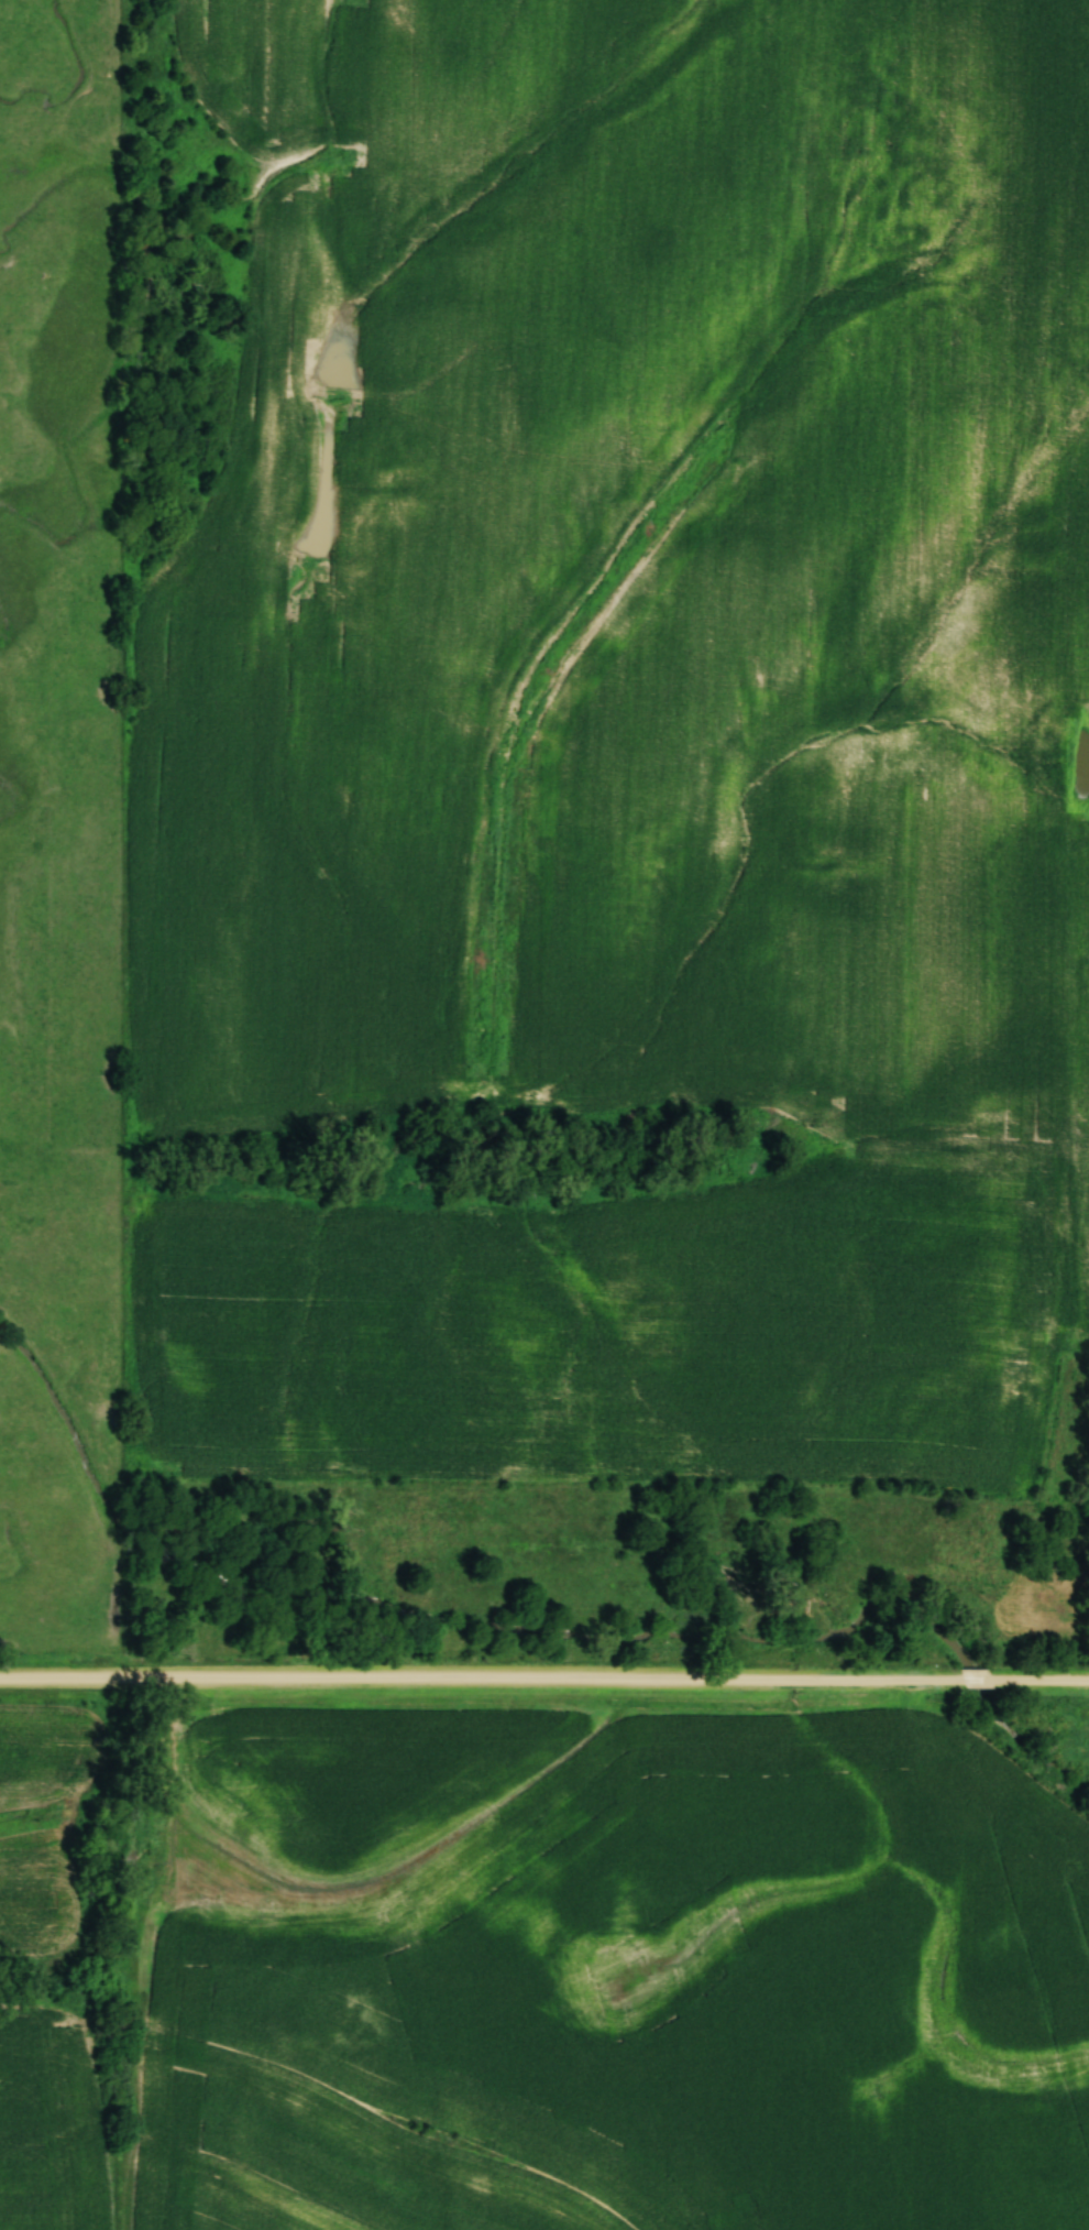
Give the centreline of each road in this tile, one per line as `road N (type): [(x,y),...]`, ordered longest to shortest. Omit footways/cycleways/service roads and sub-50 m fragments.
road 1 (residential): [(1088,1682),(0,1679)]

